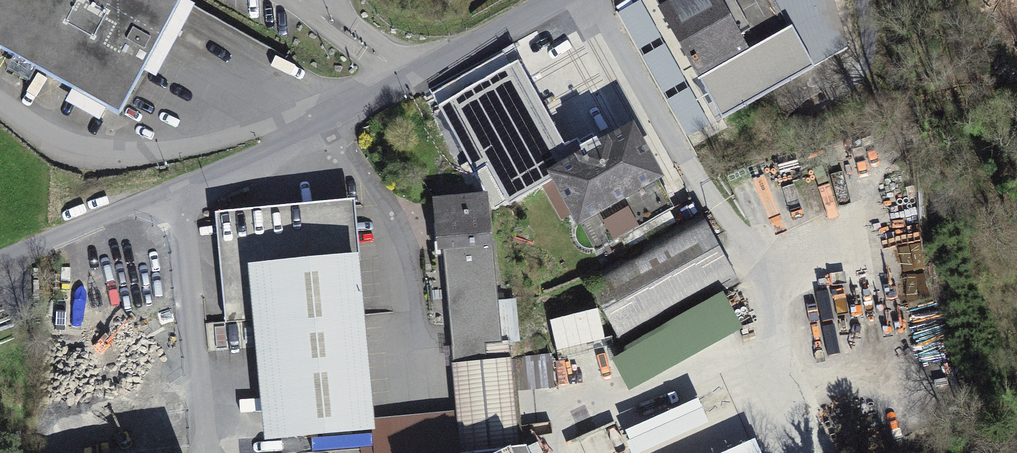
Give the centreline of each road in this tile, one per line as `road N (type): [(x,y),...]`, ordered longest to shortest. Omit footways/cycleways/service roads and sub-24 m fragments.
road 1 (unclassified): [(558,0),(293,138),(0,263)]

